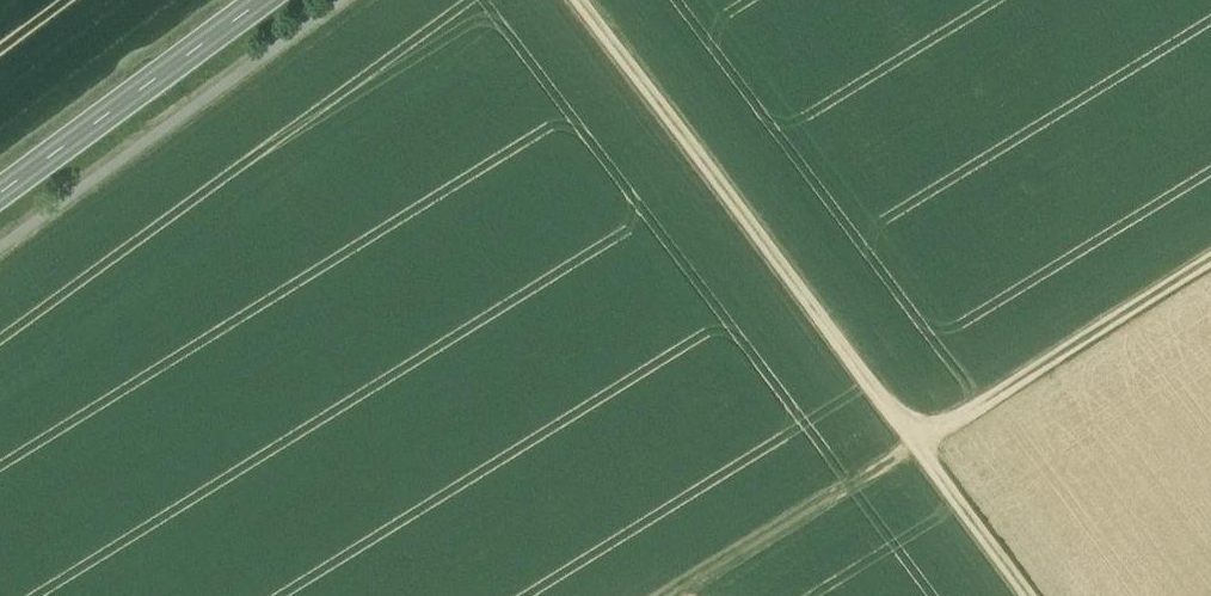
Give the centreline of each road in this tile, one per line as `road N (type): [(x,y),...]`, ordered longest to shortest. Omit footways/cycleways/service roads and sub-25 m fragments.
road 1 (track): [(581,0),(1030,595)]
road 2 (track): [(1210,264),(918,446)]
road 3 (primary): [(0,194),(266,0)]
road 4 (track): [(671,595),(918,446)]

